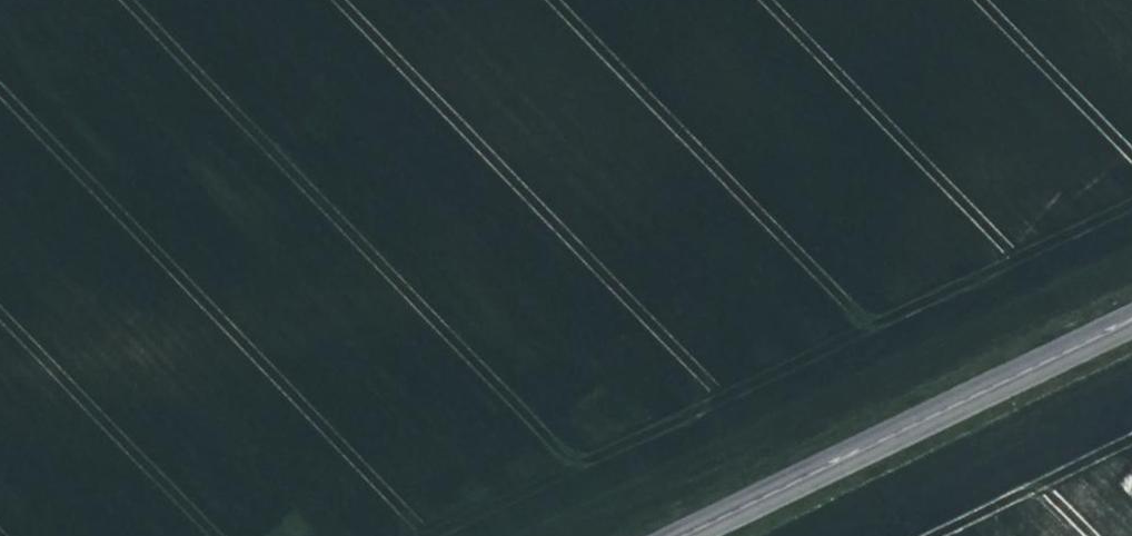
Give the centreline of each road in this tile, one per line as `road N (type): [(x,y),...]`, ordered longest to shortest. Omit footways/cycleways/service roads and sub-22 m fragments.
road 1 (tertiary): [(691,535),(1131,325)]

